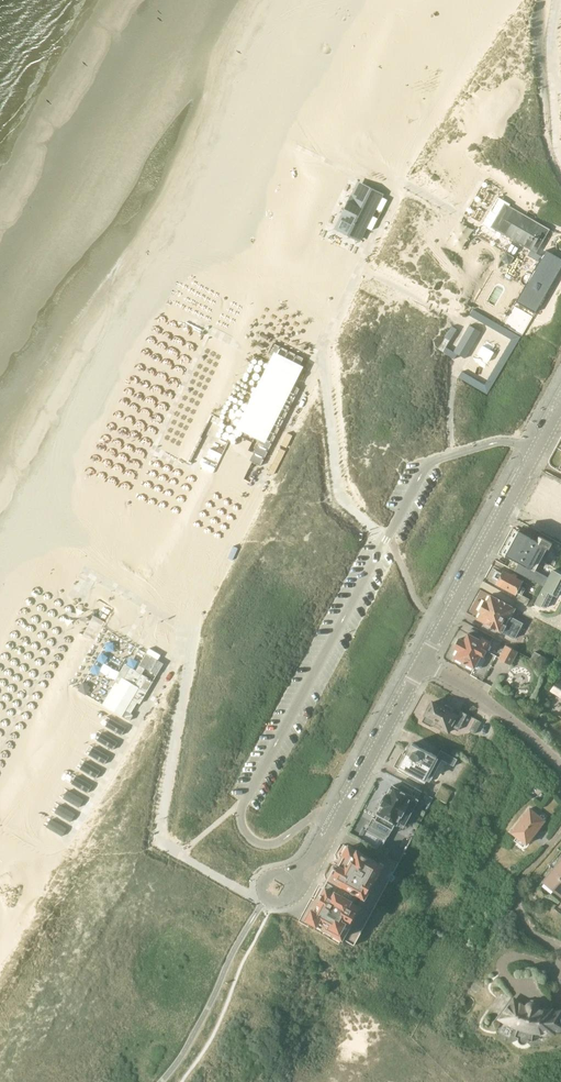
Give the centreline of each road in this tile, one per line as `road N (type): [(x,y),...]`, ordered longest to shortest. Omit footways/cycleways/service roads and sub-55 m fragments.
road 1 (residential): [(422,661),(560,407)]
road 2 (residential): [(292,880),(314,866),(422,661)]
road 3 (unclassified): [(560,766),(476,692),(422,661)]

